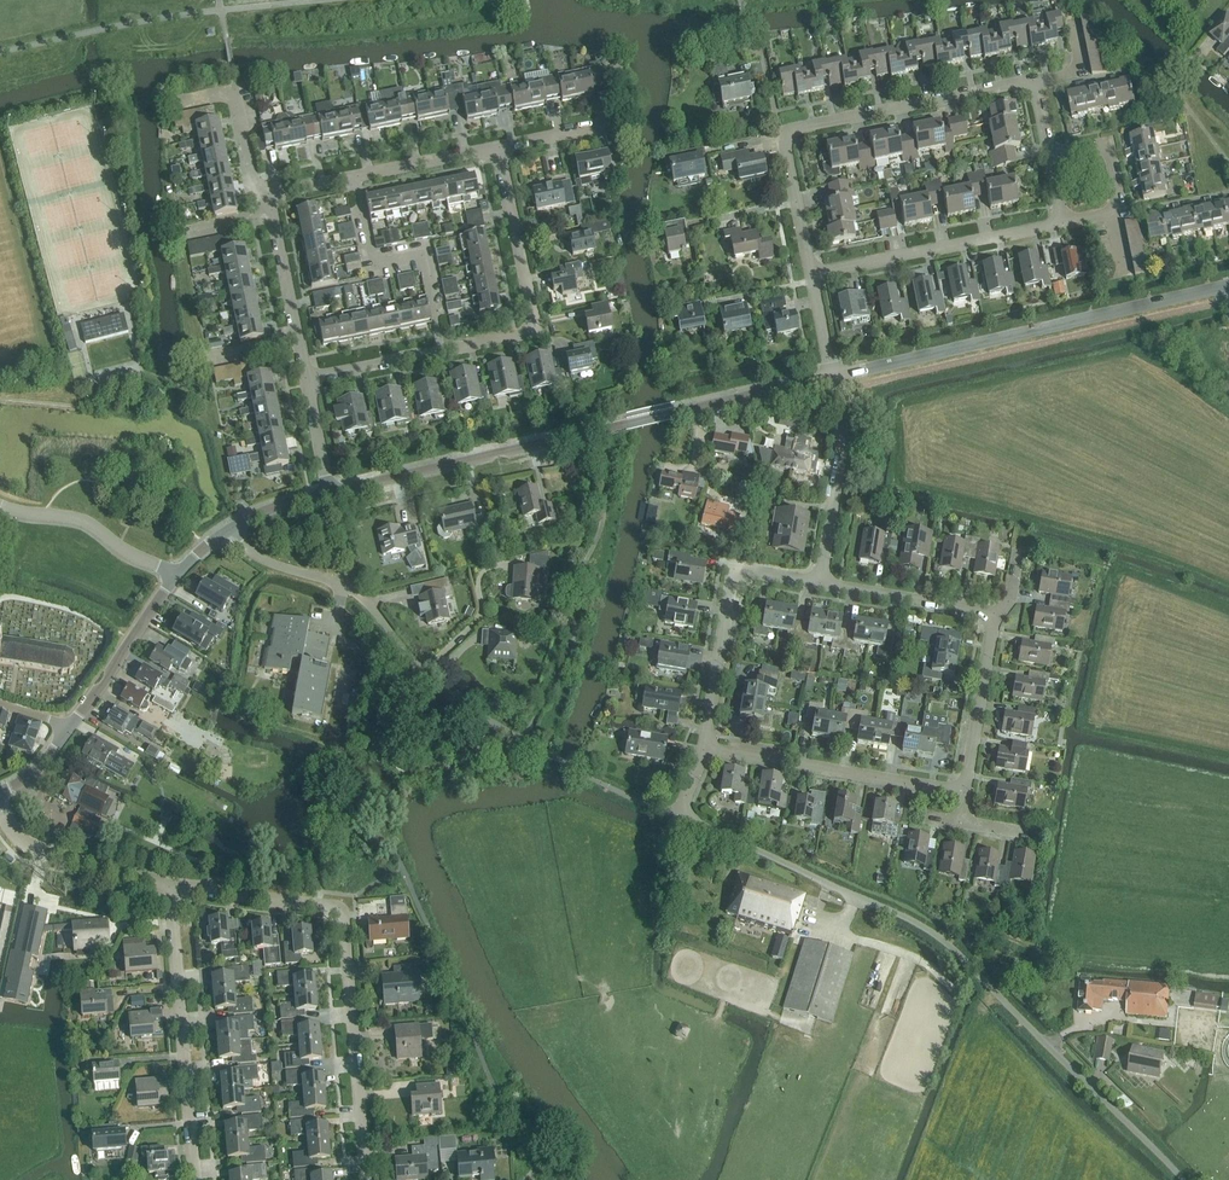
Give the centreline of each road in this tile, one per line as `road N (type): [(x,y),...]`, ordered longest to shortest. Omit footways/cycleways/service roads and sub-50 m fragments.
road 1 (unclassified): [(1184,1179),(942,939),(677,816)]
road 2 (unclassified): [(677,816),(498,725),(427,674),(360,596),(257,556),(231,529)]
road 3 (tertiary): [(329,493),(831,377)]
road 4 (residential): [(367,1179),(340,913),(169,886)]
road 5 (residential): [(306,379),(536,332),(499,147)]
road 6 (tertiary): [(831,377),(1228,285)]
road 7 (residential): [(811,273),(784,135),(1034,79)]
road 8 (residential): [(195,1179),(169,886)]
road 9 (residential): [(704,748),(733,568),(820,583)]
road 10 (residential): [(965,792),(704,748)]
road 11 (residential): [(811,273),(1063,223)]
road 12 (residential): [(264,195),(499,147)]
road 13 (residential): [(820,583),(842,449),(831,377)]
road 14 (residential): [(176,577),(85,520),(0,504)]
road 15 (residential): [(169,886),(36,850),(0,808)]
road 16 (residential): [(306,379),(264,195)]
road 17 (residential): [(1063,223),(1122,211),(1108,144),(1050,155)]
road 18 (tertiary): [(176,577),(70,729)]
road 19 (residential): [(965,792),(995,613)]
road 20 (residential): [(995,613),(820,583)]

